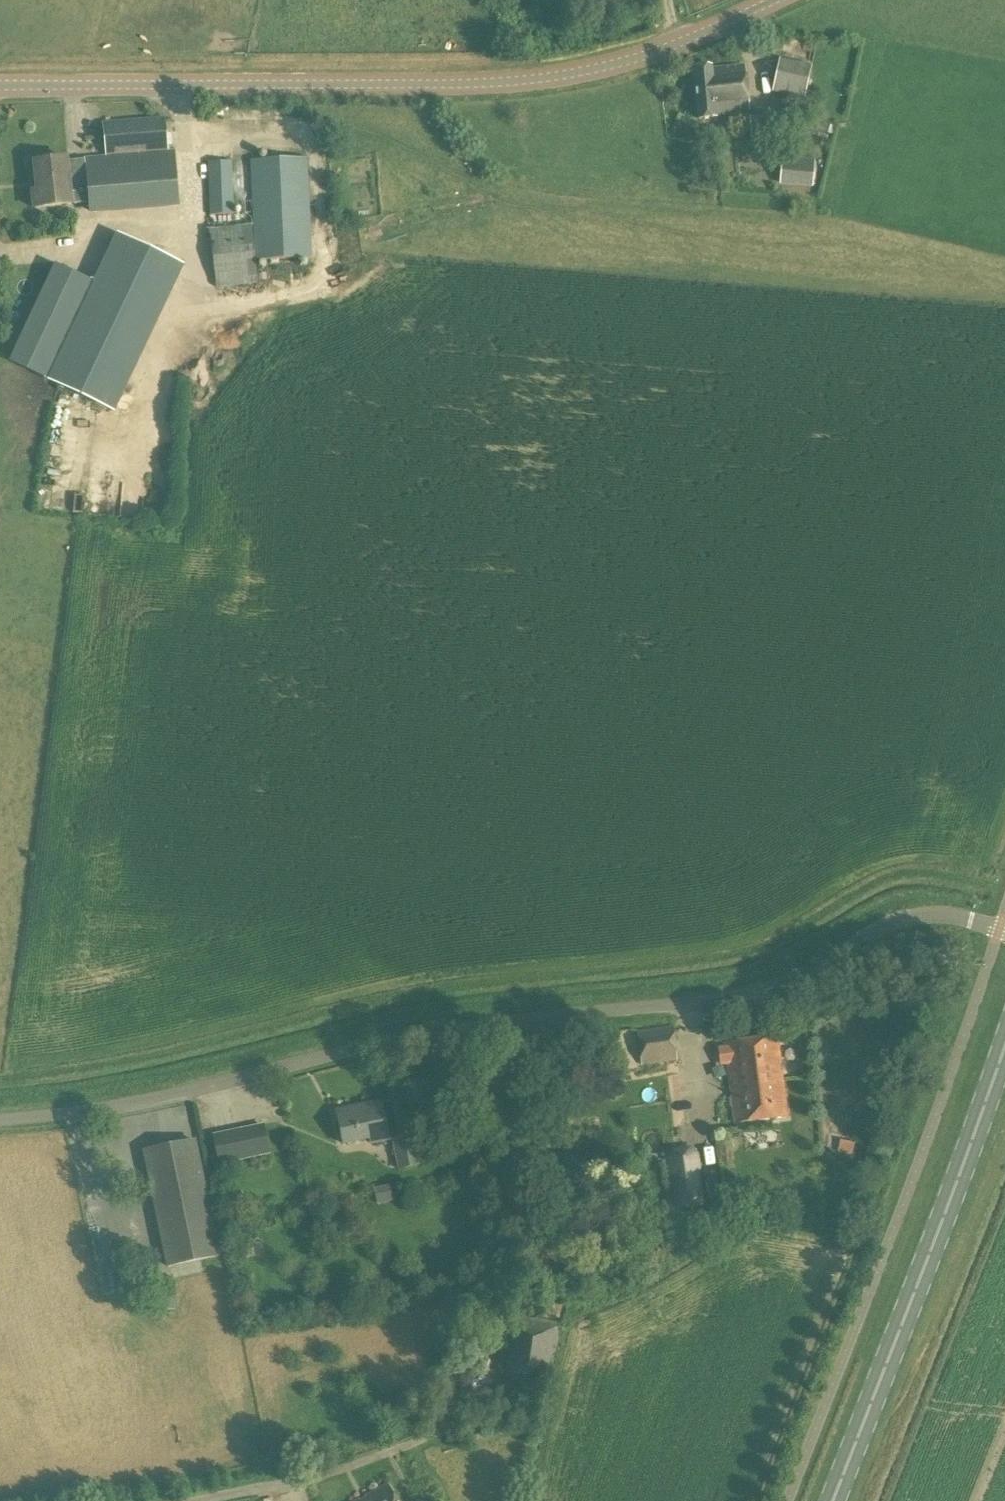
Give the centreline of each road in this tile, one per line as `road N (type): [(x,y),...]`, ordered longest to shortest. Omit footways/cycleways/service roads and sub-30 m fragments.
road 1 (unclassified): [(0,1123),(161,1100),(463,1031),(761,993),(882,928),(913,921),(975,924),(1004,935)]
road 2 (tertiary): [(0,89),(483,84),(589,71),(677,45),(775,0)]
road 3 (primary): [(835,1500),(1004,1054)]

